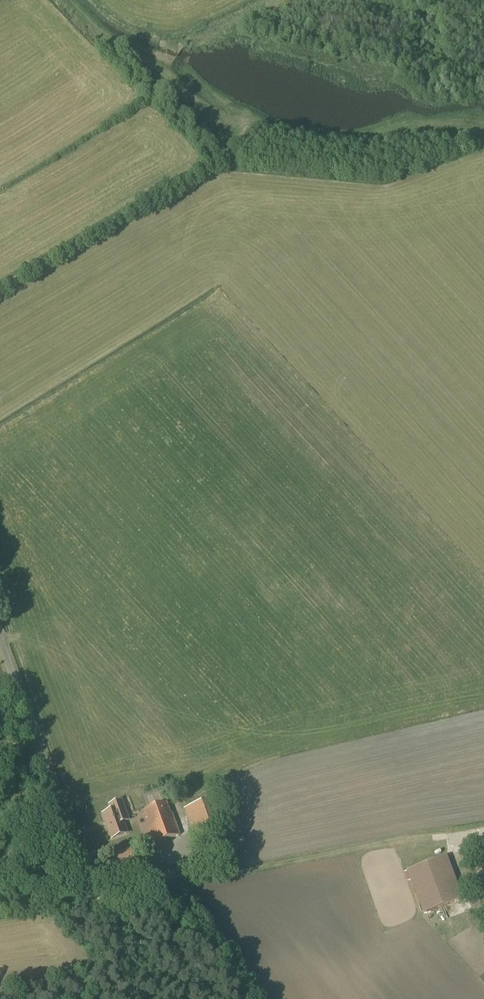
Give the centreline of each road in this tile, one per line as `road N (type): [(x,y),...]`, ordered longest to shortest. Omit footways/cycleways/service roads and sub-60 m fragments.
road 1 (track): [(66,0),(102,36),(167,73),(209,112),(283,128),(451,131),(483,139)]
road 2 (track): [(483,828),(88,904),(80,898),(78,863)]
road 3 (track): [(0,287),(227,157),(250,124)]
road 4 (unclassified): [(78,863),(0,649)]

